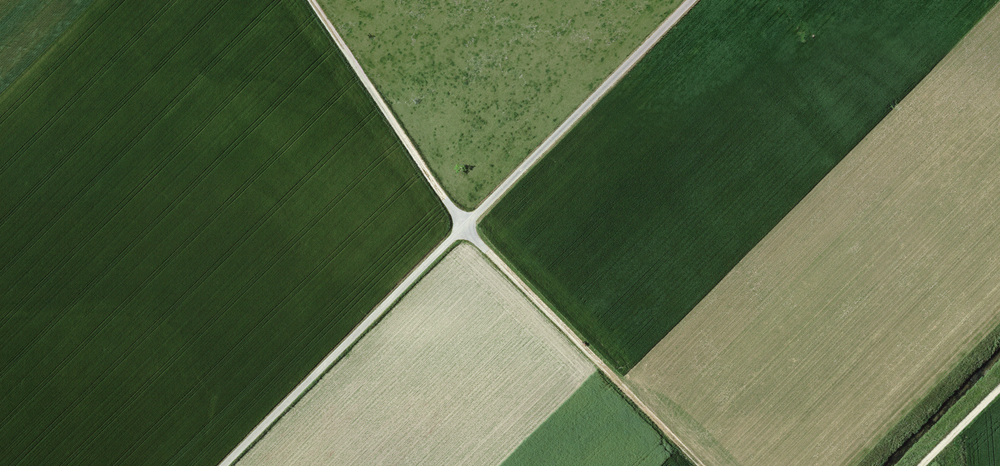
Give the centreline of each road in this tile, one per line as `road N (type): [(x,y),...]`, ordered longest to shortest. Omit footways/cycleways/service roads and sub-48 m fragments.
road 1 (track): [(223,465),(691,0)]
road 2 (track): [(698,465),(462,227),(311,0)]

